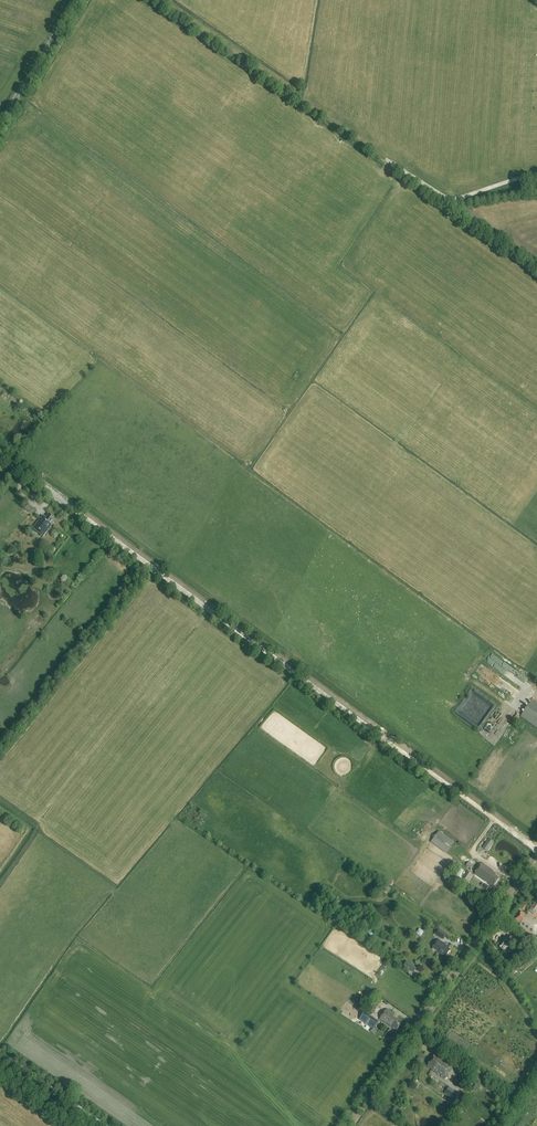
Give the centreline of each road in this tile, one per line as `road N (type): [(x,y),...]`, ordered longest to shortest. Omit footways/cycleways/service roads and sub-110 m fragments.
road 1 (unclassified): [(536,849),(0,456)]
road 2 (tertiary): [(347,1125),(536,853)]
road 3 (track): [(536,174),(447,198),(386,159)]
road 4 (unclassified): [(0,123),(76,0)]

